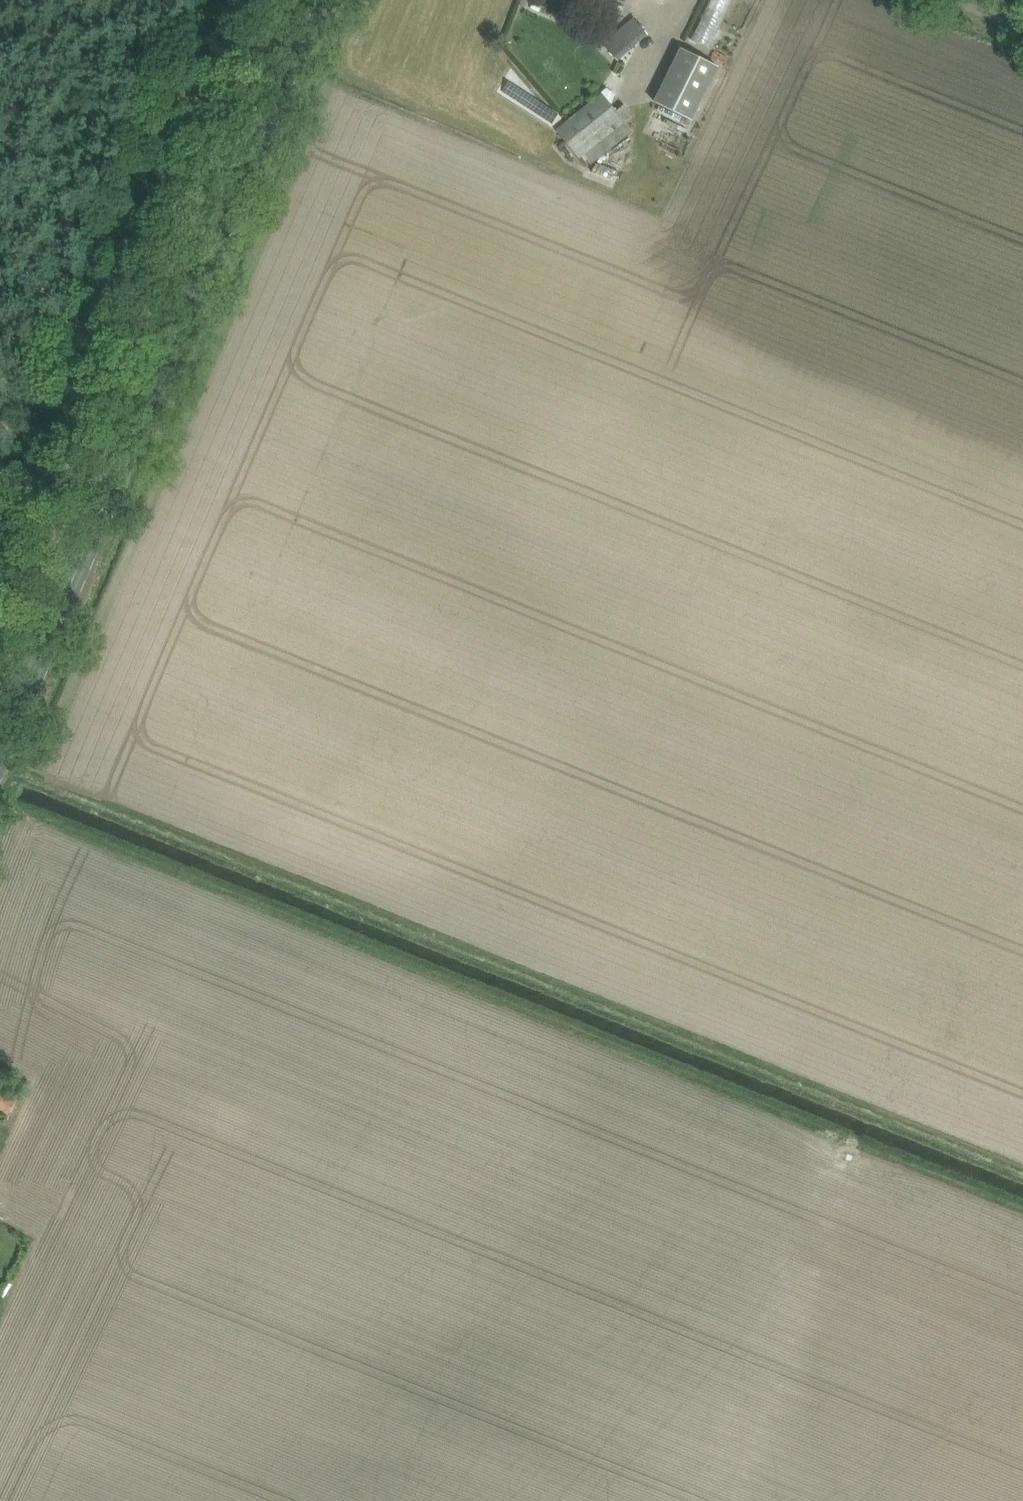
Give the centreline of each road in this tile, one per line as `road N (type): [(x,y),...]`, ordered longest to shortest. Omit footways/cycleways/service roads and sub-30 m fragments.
road 1 (secondary): [(0,752),(318,0)]

